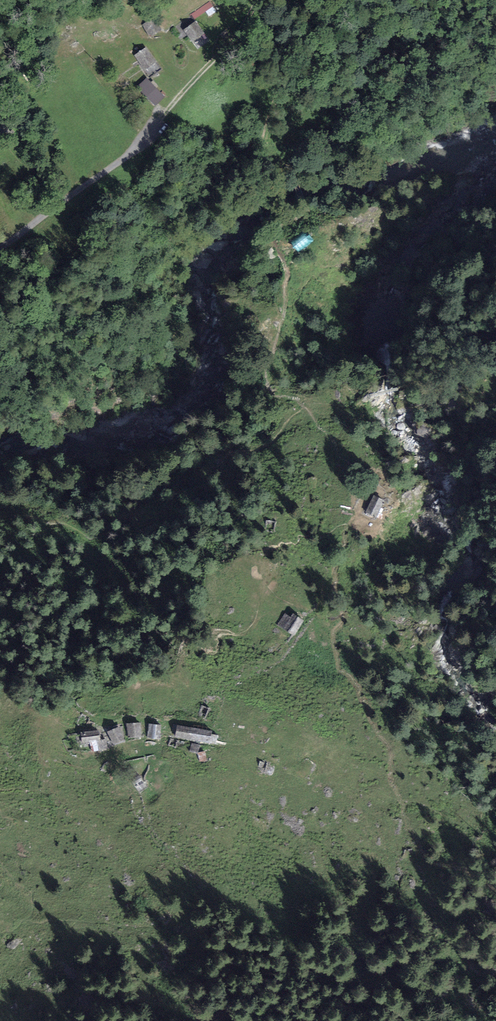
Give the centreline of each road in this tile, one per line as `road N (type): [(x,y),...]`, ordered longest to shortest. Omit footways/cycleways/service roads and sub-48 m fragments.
road 1 (residential): [(0,248),(164,120)]
road 2 (track): [(164,120),(246,24),(257,0)]

